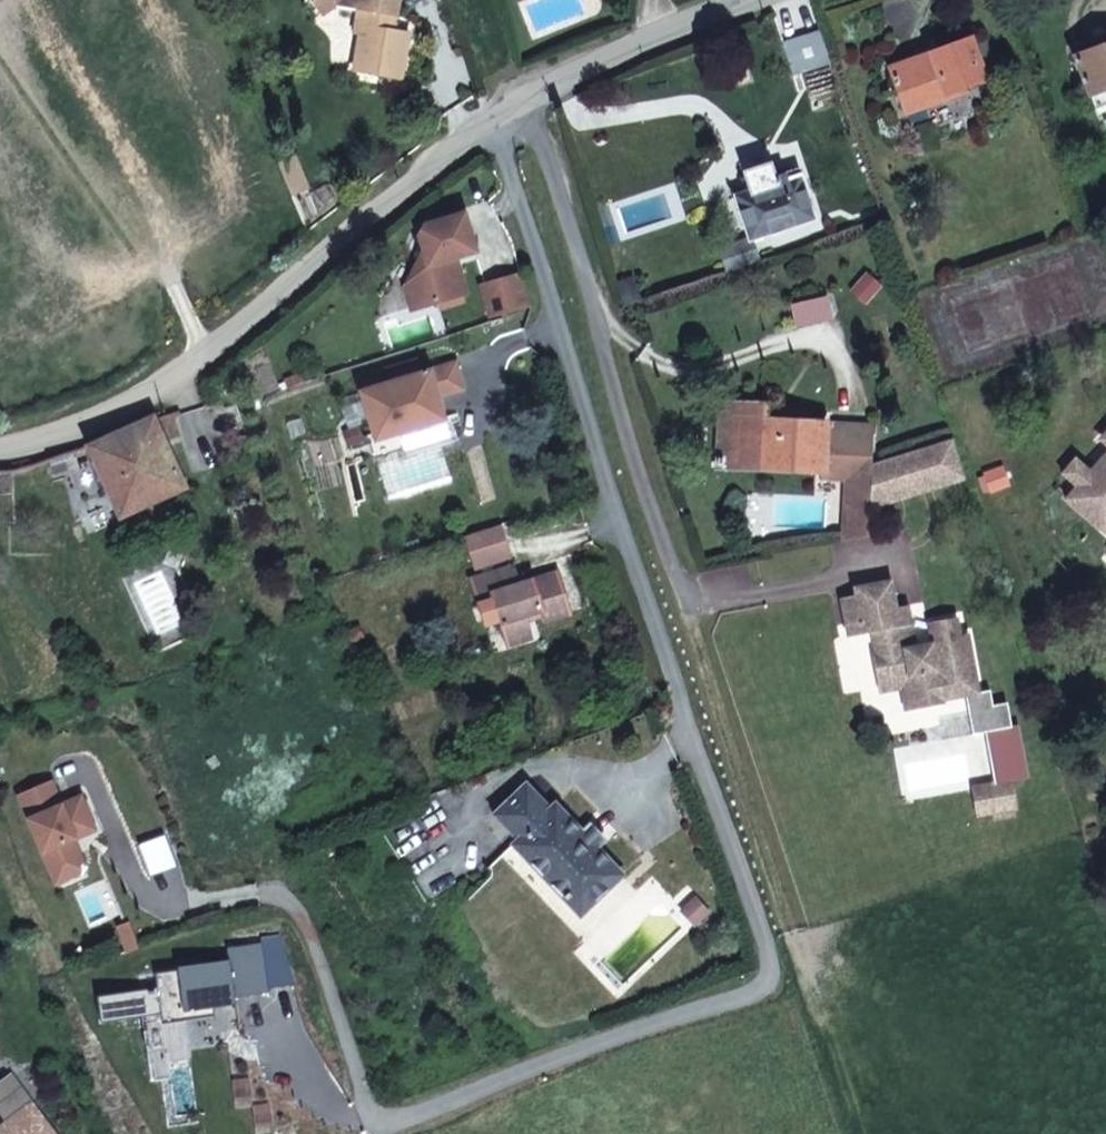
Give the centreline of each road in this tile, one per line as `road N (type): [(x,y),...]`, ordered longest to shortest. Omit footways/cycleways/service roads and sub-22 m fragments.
road 1 (unclassified): [(483,128),(514,187),(780,979),(377,1132),(317,948),(293,910),(270,896),(125,917)]
road 2 (unclassified): [(0,449),(60,435),(160,388),(483,128)]
road 3 (unclassified): [(483,128),(554,85),(781,0)]

